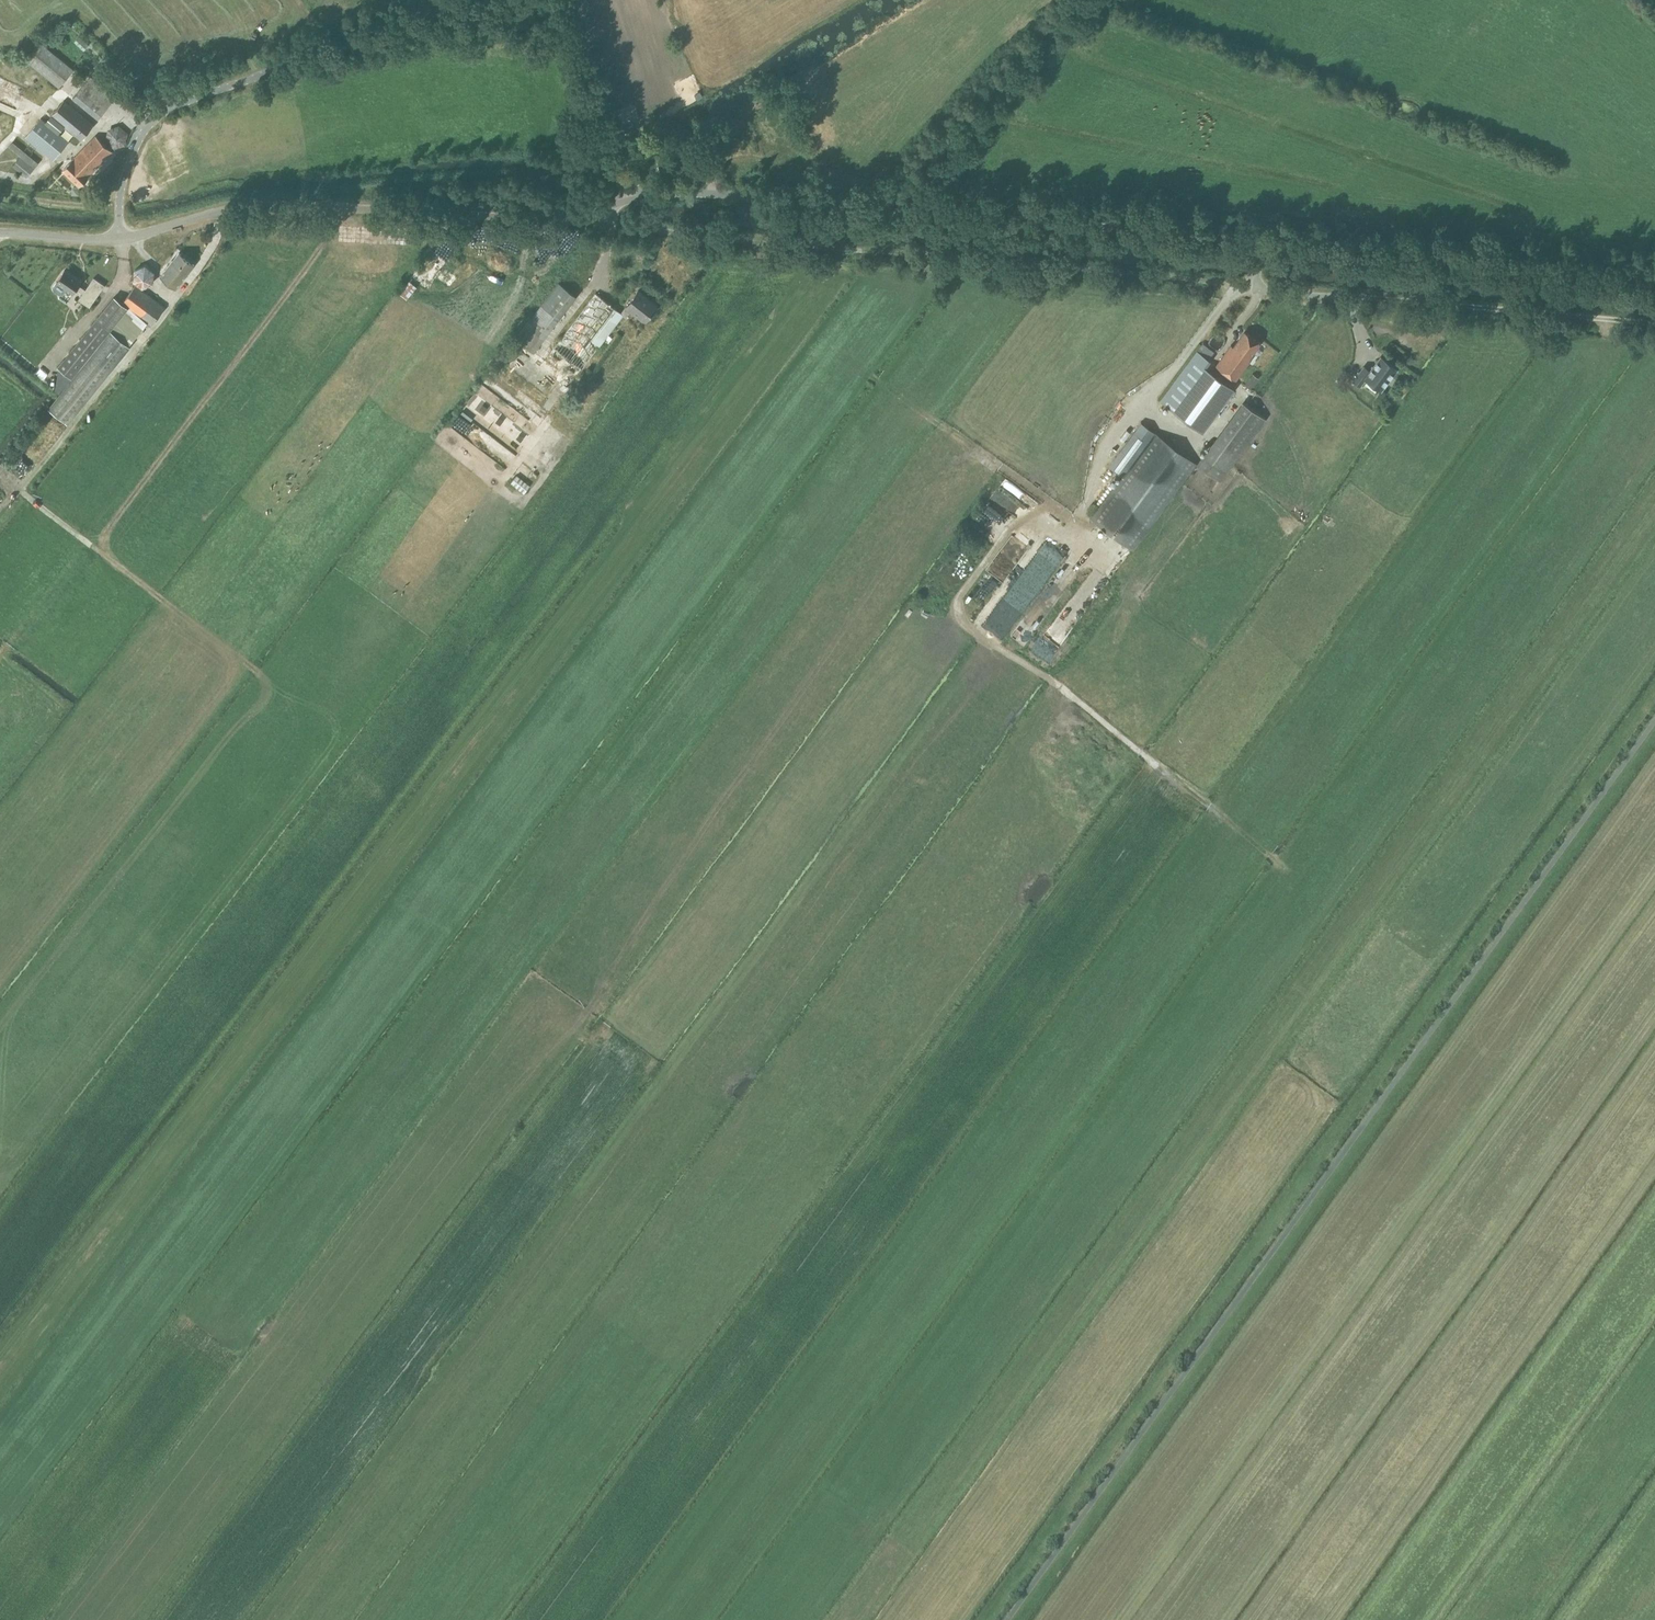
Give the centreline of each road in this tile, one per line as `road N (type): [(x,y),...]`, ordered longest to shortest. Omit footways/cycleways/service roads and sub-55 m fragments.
road 1 (unclassified): [(1654,278),(878,206),(725,194),(630,197)]
road 2 (track): [(1280,863),(952,610),(1015,524),(1063,535),(1076,521),(924,415)]
road 3 (track): [(612,223),(1231,286),(1253,281)]
road 4 (unclassified): [(121,239),(243,207),(556,218),(630,197)]
road 5 (unclassified): [(121,239),(121,194),(156,109),(450,0)]
road 6 (track): [(96,549),(324,248),(336,208)]
road 7 (track): [(1253,281),(1654,323)]
road 8 (track): [(878,206),(1074,0)]
road 9 (track): [(96,549),(268,677)]
road 10 (unclassified): [(630,197),(556,0)]
road 11 (track): [(0,656),(96,549)]
road 12 (unclassified): [(121,239),(0,233)]

